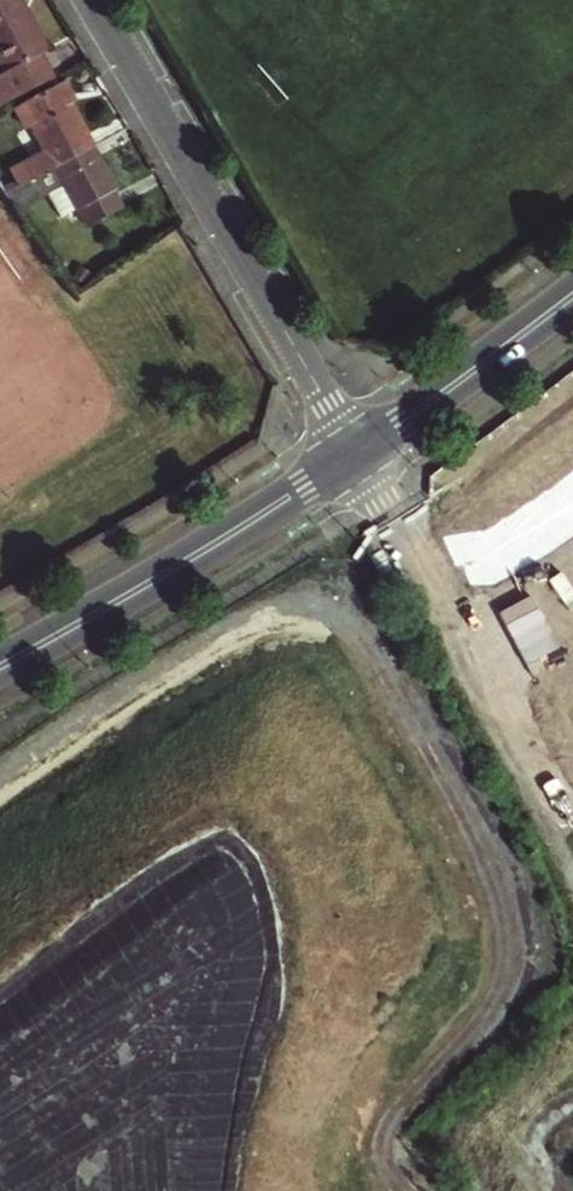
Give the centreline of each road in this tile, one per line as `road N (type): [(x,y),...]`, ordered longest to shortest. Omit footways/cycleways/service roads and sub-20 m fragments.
road 1 (residential): [(93,0),(357,454)]
road 2 (track): [(572,895),(423,557),(357,454)]
road 3 (tertiary): [(0,670),(357,454)]
road 4 (tertiary): [(357,454),(572,297)]

